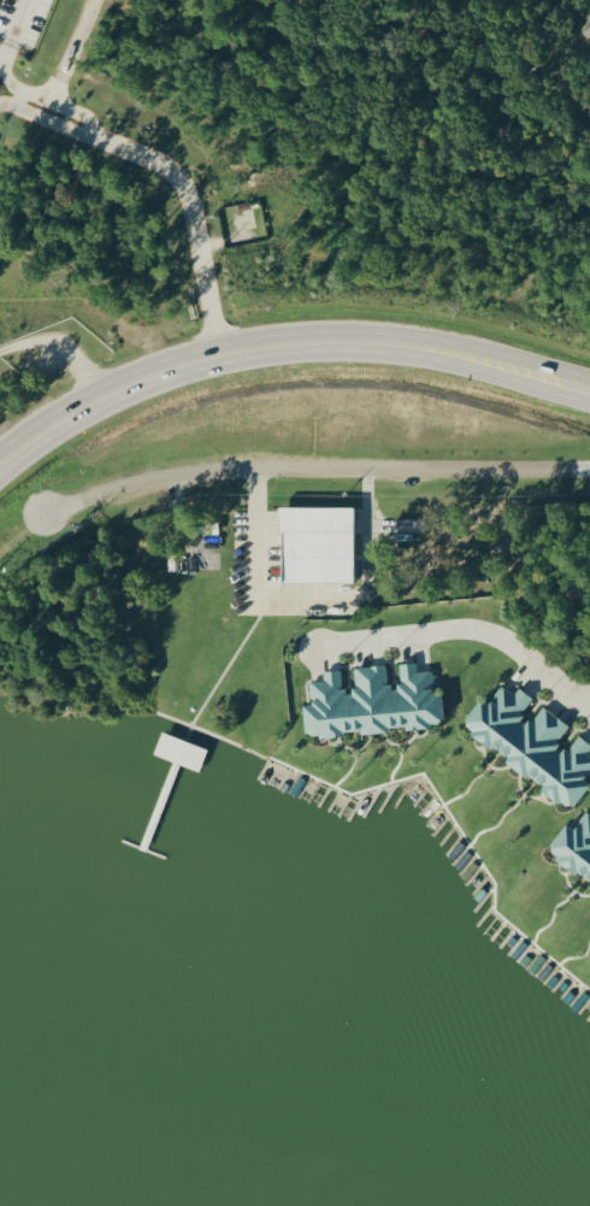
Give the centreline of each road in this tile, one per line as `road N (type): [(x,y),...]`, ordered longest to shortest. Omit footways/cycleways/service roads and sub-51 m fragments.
road 1 (tertiary): [(0,461),(118,388),(277,343),(423,348),(589,392)]

